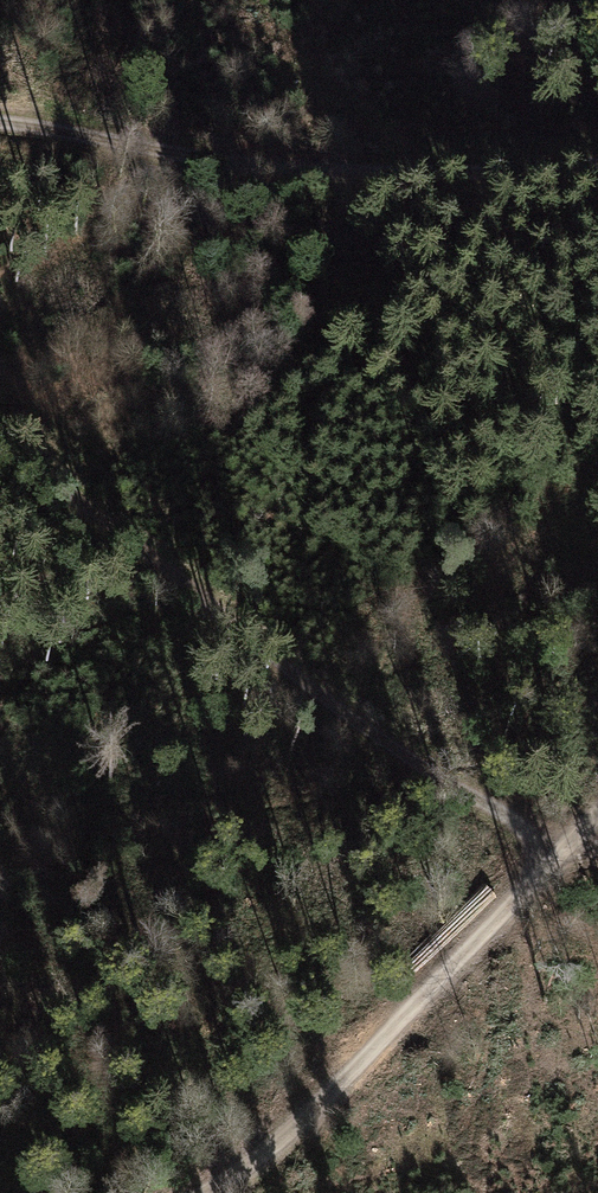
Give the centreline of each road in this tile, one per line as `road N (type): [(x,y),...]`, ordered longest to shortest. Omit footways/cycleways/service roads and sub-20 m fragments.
road 1 (track): [(0,424),(469,809),(597,853)]
road 2 (track): [(0,126),(146,156),(355,174),(597,164)]
road 3 (track): [(208,1192),(369,1060),(597,815)]

